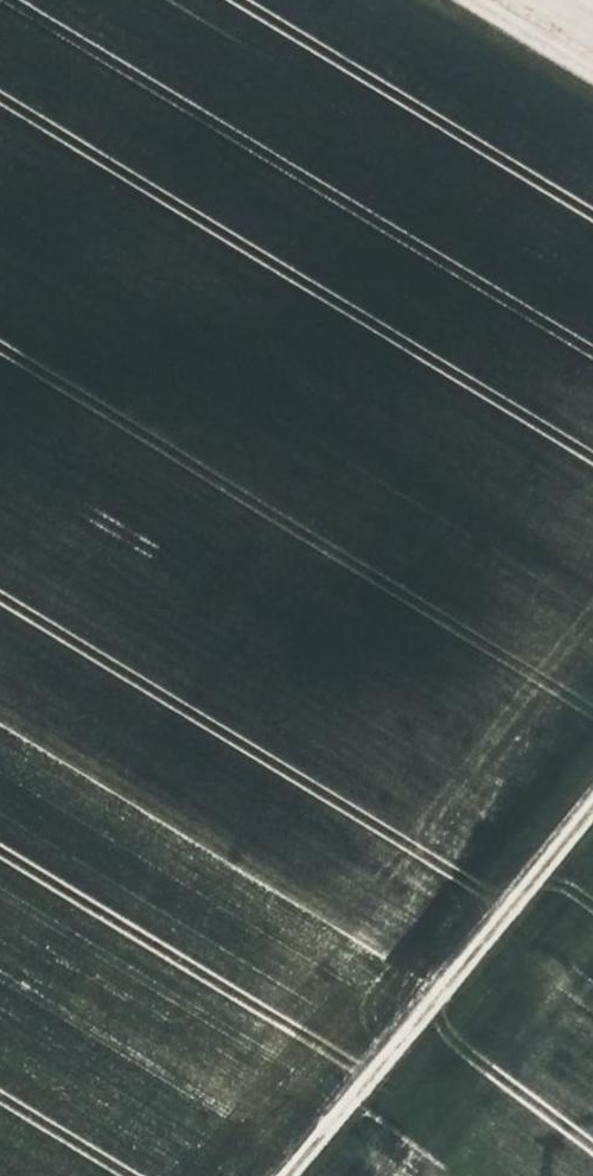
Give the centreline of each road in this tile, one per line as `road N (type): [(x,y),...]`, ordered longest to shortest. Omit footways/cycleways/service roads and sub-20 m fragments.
road 1 (track): [(292,1175),(592,809)]
road 2 (track): [(592,68),(481,0)]

